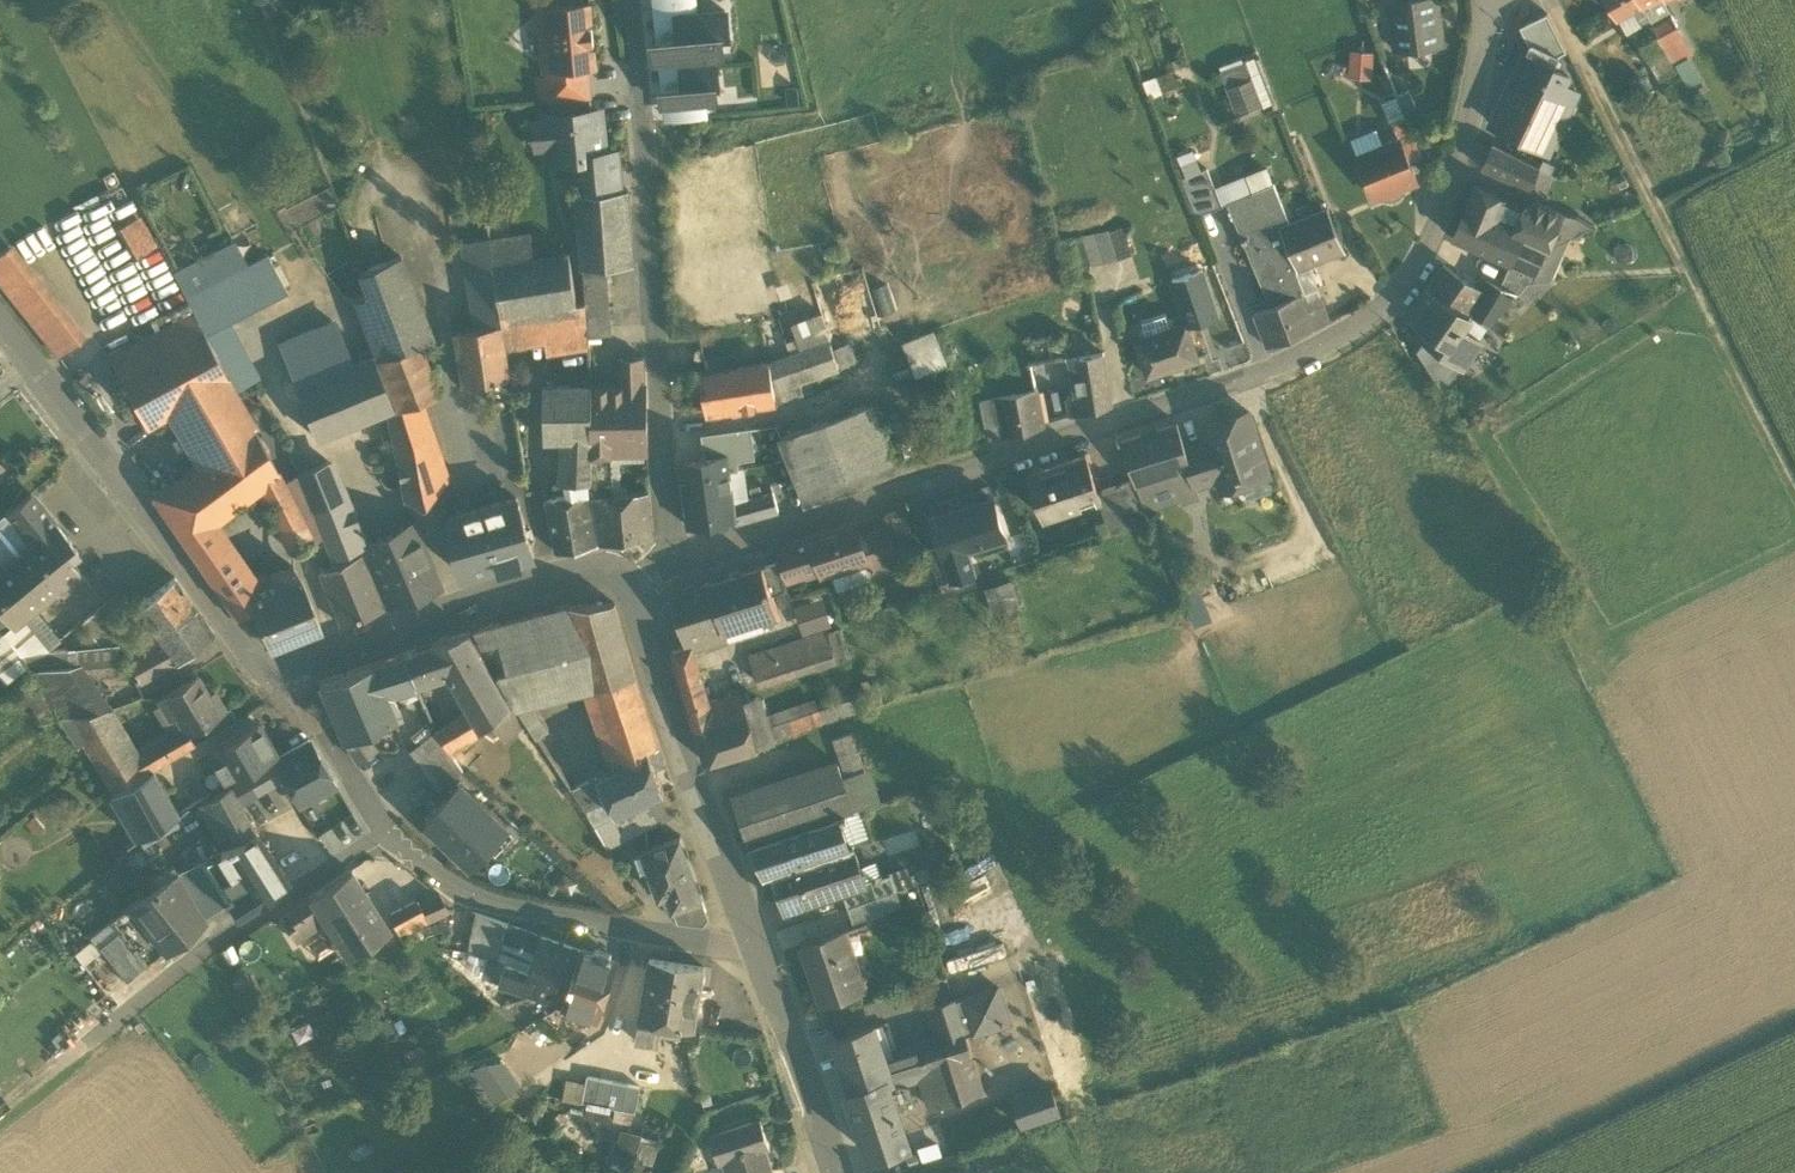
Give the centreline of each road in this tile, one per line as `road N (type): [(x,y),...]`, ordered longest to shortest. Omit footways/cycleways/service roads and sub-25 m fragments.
road 1 (residential): [(672,560),(1312,359),(1384,314),(1432,238),(1495,23),(1513,0)]
road 2 (residential): [(629,0),(672,560)]
road 3 (track): [(1549,0),(1794,483)]
road 4 (tertiary): [(287,668),(258,665),(0,332)]
road 5 (residential): [(386,831),(447,887),(474,899),(755,947)]
road 6 (tertiary): [(755,947),(632,585)]
road 7 (tertiary): [(632,585),(562,578),(287,668)]
road 8 (tertiary): [(836,1172),(755,947)]
road 9 (track): [(187,962),(0,1111)]
road 10 (residential): [(386,831),(187,962)]
road 11 (residential): [(287,668),(386,831)]

